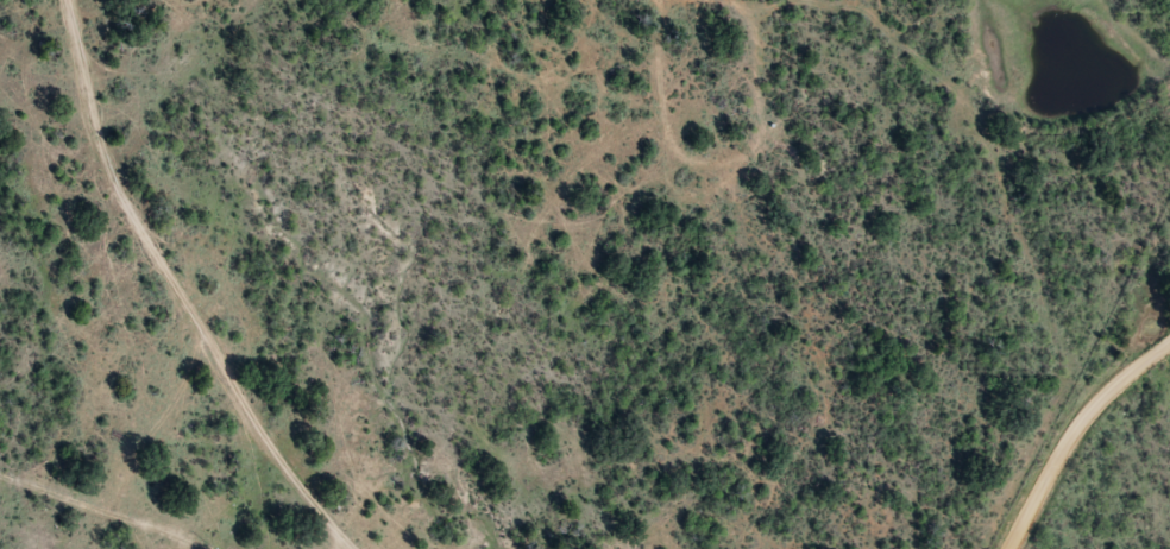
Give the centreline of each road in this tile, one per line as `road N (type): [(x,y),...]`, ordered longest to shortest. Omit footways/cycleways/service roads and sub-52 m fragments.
road 1 (residential): [(1013,548),(1086,419),(1131,374),(1169,351)]

